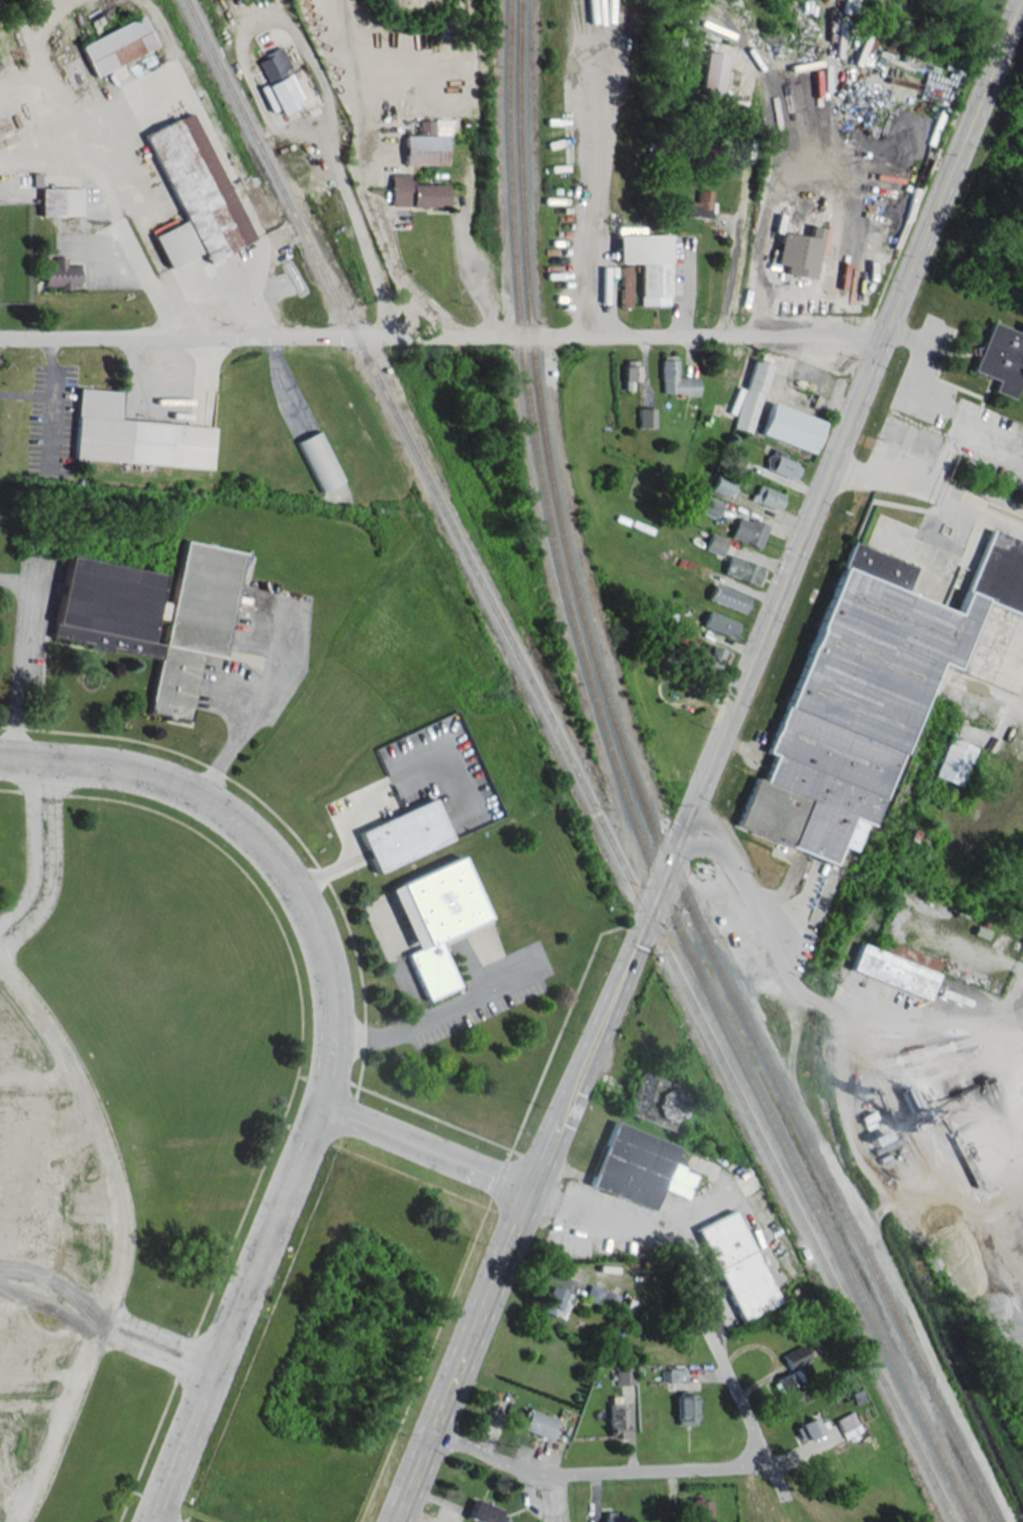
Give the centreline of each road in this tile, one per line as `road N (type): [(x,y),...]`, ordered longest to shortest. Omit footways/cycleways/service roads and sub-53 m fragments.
road 1 (secondary): [(1020,0),(400,1521)]
road 2 (residential): [(0,338),(883,335)]
road 3 (tertiary): [(218,810),(276,863),(312,923),(331,997),(331,1057),(321,1106),(153,1521)]
road 4 (residential): [(13,1521),(108,1311),(122,1265),(123,1211),(103,1137),(49,1025),(0,965)]
road 5 (residential): [(437,1431),(516,1468),(550,1474),(727,1466),(764,1456)]
road 6 (tertiary): [(321,1106),(534,1192)]
road 7 (tertiary): [(0,758),(131,772),(218,810)]
road 8 (residential): [(0,949),(32,923),(51,890),(54,763)]
road 9 (residential): [(722,335),(749,141)]
road 10 (residential): [(712,1337),(785,1501)]
road 11 (residential): [(30,761),(30,882),(0,922)]
road 12 (residential): [(220,1356),(108,1311)]
road 13 (residential): [(101,1330),(212,1377)]

